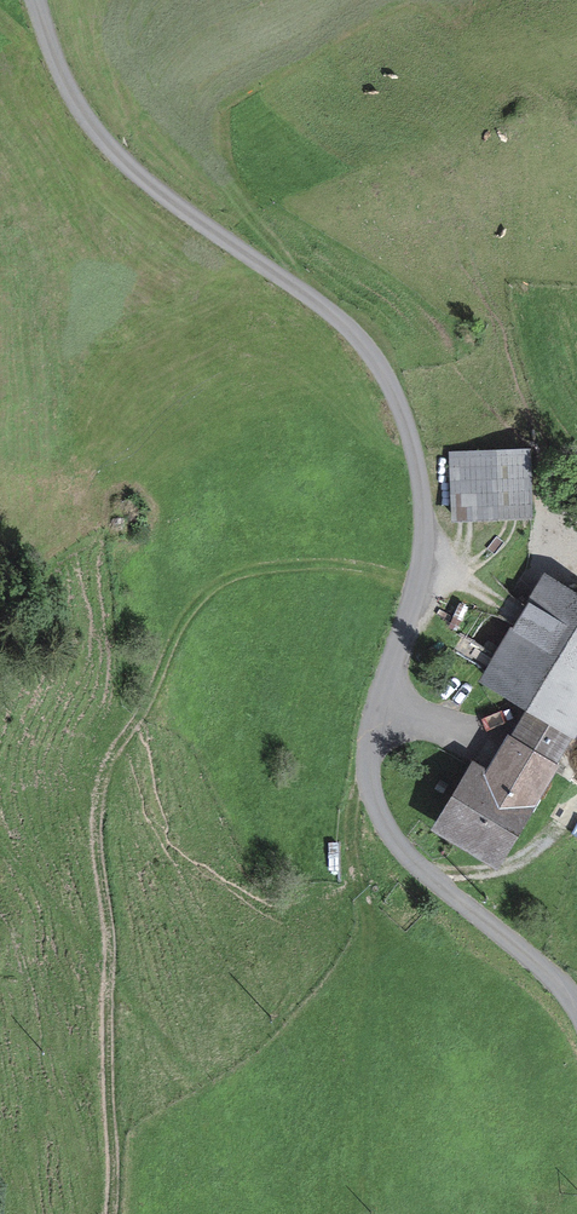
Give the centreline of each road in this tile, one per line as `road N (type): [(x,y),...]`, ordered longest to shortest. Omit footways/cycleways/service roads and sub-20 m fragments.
road 1 (track): [(35,0),(67,89),(113,152),(324,307),(357,335),(394,391),(420,470),(424,546),(370,736),(377,805),(397,847),(544,968),(576,1006)]
road 2 (track): [(113,1213),(113,944),(100,842),(117,758),(153,699),(180,630),(228,579),(302,565),(417,582)]

